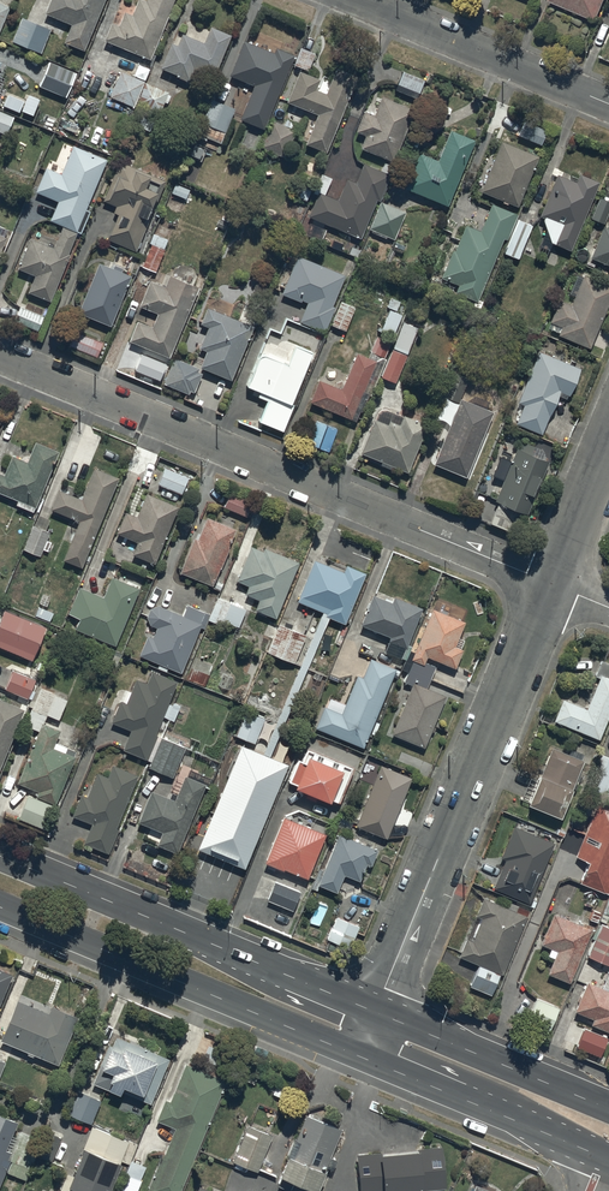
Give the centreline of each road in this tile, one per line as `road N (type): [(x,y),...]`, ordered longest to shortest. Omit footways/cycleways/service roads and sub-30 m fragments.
road 1 (residential): [(0,356),(552,584)]
road 2 (residential): [(376,1013),(552,584)]
road 3 (trunk): [(0,858),(376,1013)]
road 4 (trunk): [(359,1057),(0,909)]
road 5 (residential): [(358,0),(608,104)]
road 6 (trunk): [(608,1160),(359,1057)]
road 7 (trunk): [(376,1013),(608,1109)]
road 8 (residential): [(552,584),(608,444)]

